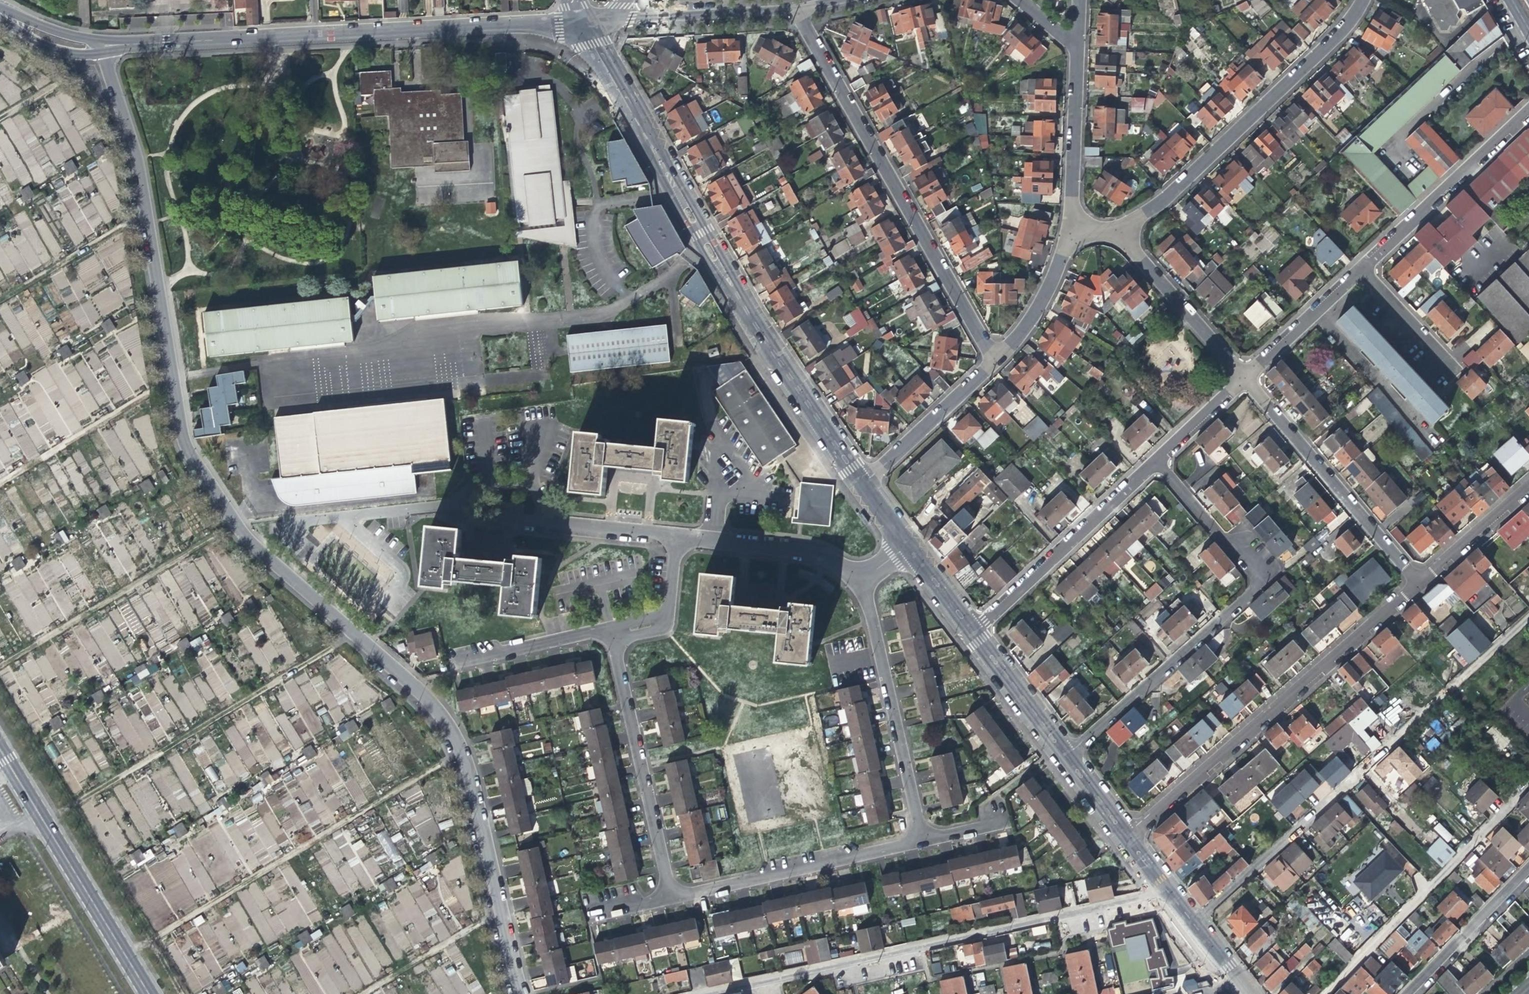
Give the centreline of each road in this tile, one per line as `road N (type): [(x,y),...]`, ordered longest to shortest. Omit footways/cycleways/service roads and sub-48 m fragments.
road 1 (residential): [(520,993),(448,733),(410,682),(234,527),(183,448),(137,157),(100,45)]
road 2 (residential): [(1163,888),(691,993)]
road 3 (residential): [(580,22),(100,45)]
road 4 (unclassified): [(1191,924),(1528,616)]
road 5 (residential): [(1155,460),(1261,585),(1064,755)]
road 6 (residential): [(995,358),(792,10)]
road 7 (residential): [(1125,838),(1418,583)]
road 8 (residential): [(1362,0),(1337,36),(1153,204),(1116,226)]
road 9 (tertiary): [(148,993),(0,750)]
road 10 (residential): [(920,840),(854,577)]
road 11 (residential): [(1418,583),(1243,378)]
road 12 (residential): [(612,641),(668,896)]
road 13 (residential): [(668,896),(920,840)]
road 14 (residential): [(973,633),(1155,460)]
road 15 (residential): [(1358,269),(1528,107)]
road 16 (residential): [(859,483),(736,296)]
road 17 (residential): [(1243,378),(1116,226)]
road 18 (residential): [(1074,44),(1070,237)]
road 19 (residential): [(792,10),(606,20)]
road 20 (residential): [(995,358),(859,483)]
road 21 (residential): [(677,536),(798,548),(854,577)]
road 22 (residential): [(1404,993),(1528,865)]
road 23 (residential): [(660,163),(580,22)]
road 24 (residential): [(451,659),(606,625)]
road 25 (residential): [(1243,378),(1358,269)]
road 26 (residential): [(660,163),(690,236),(736,296)]
road 27 (residential): [(736,296),(704,228),(660,163)]
road 28 (residential): [(1064,755),(973,633)]
road 29 (residential): [(1418,583),(1528,487)]
road 30 (residential): [(1070,237),(1040,297),(995,358)]
road 31 (residential): [(1358,269),(1453,371)]
road 32 (residential): [(546,525),(677,536)]
road 33 (residential): [(1155,460),(1243,378)]

